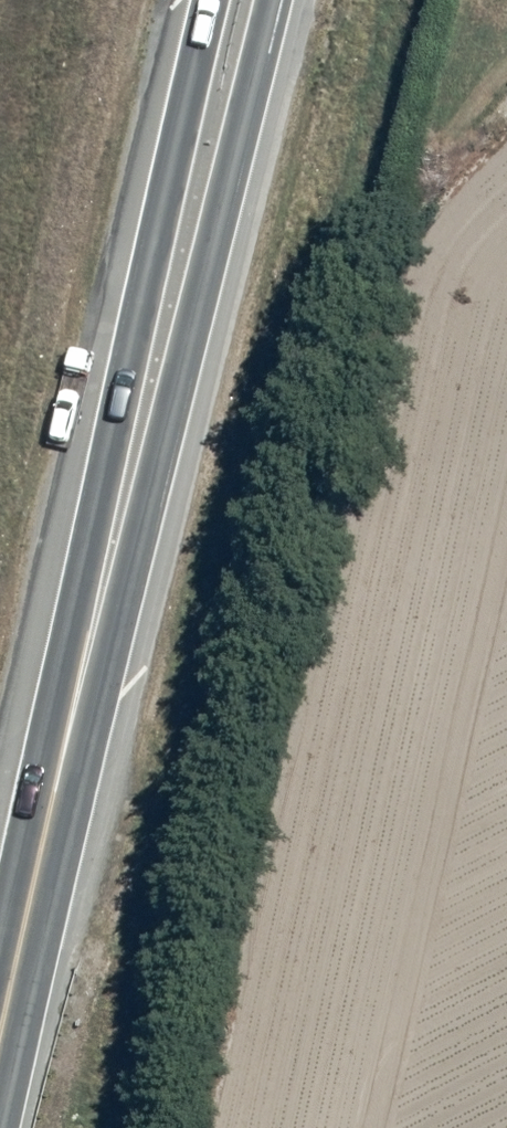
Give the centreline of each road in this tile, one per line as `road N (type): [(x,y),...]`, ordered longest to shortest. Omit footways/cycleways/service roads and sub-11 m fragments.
road 1 (trunk): [(269,0),(119,588),(0,1127)]
road 2 (trunk): [(0,887),(66,552),(206,0)]

